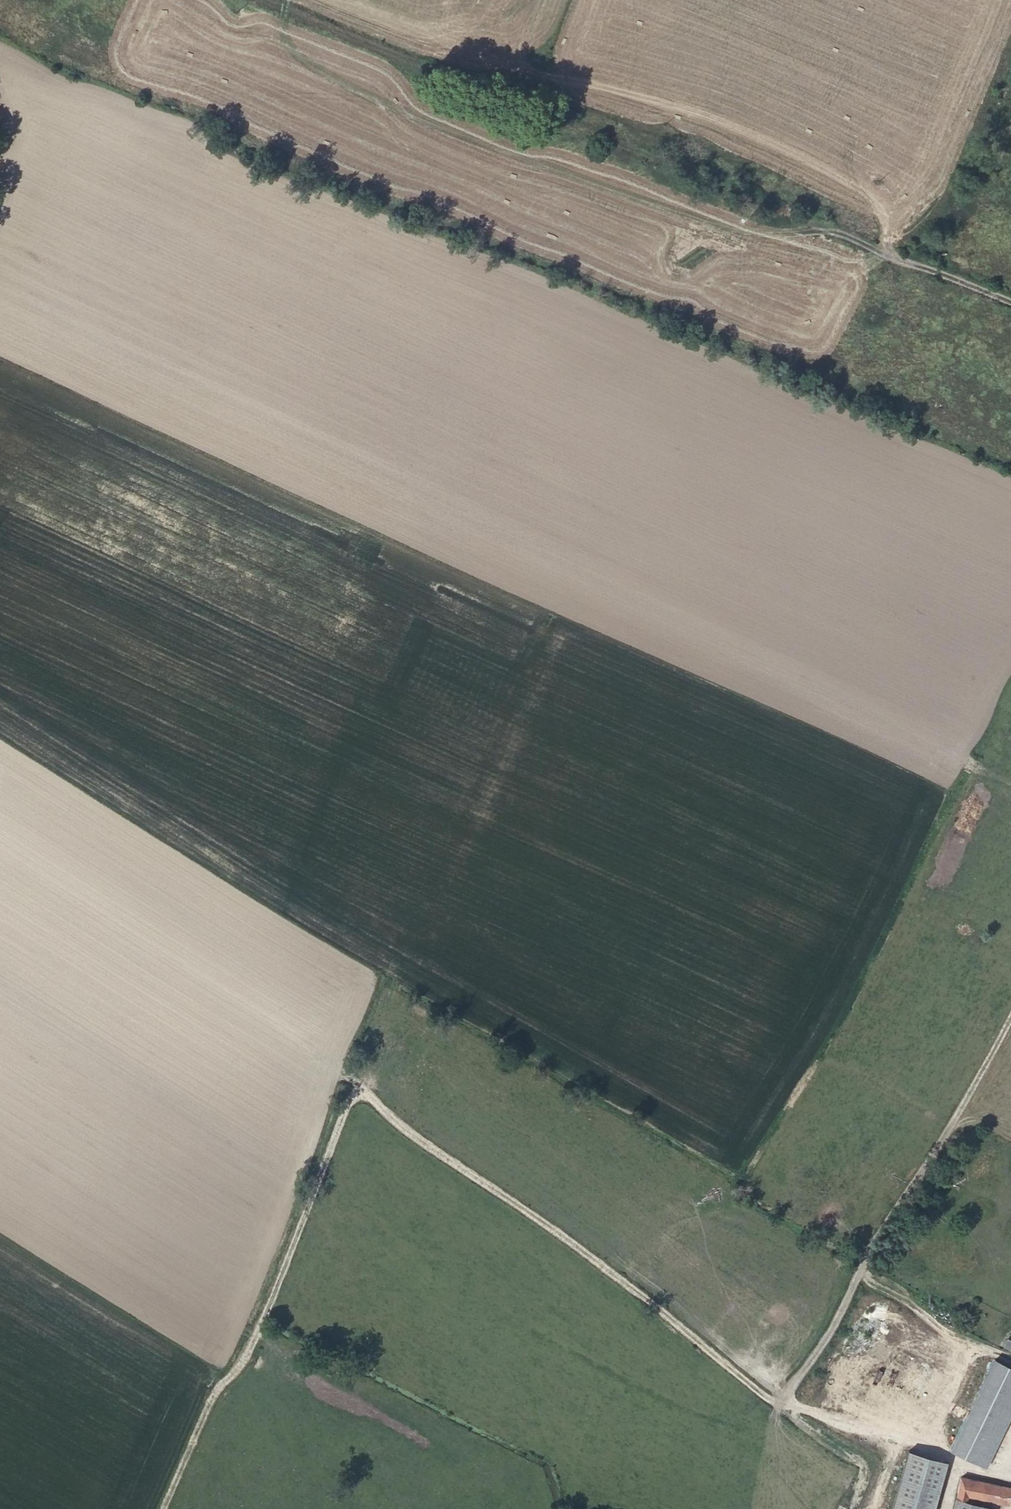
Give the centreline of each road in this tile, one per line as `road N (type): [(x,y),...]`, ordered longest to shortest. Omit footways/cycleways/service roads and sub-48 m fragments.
road 1 (track): [(164,1508),(214,1393),(248,1355),(348,1104),(362,1090),(777,1405),(796,1406)]

